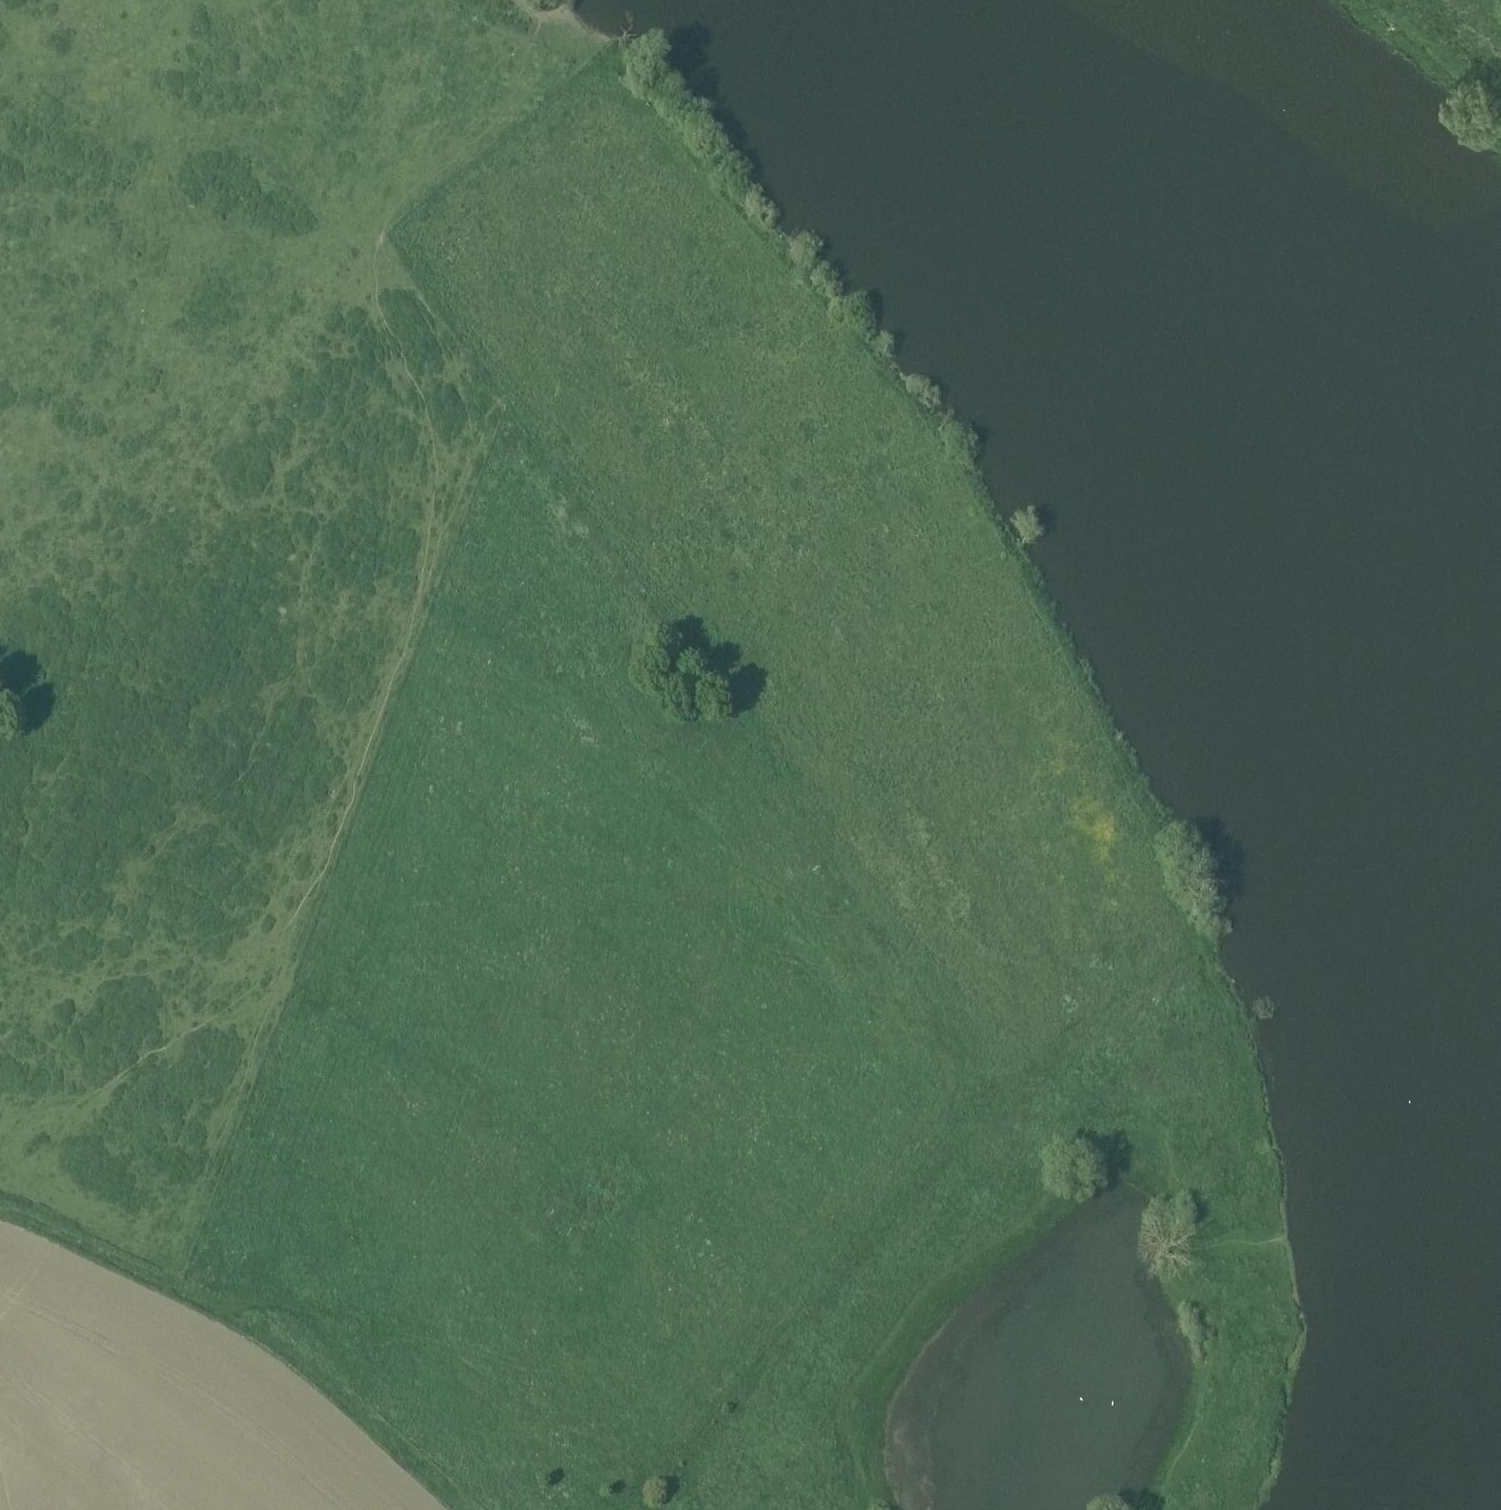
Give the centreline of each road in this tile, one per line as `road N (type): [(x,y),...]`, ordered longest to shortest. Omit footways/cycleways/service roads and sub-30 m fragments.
road 1 (track): [(0,563),(564,92),(391,0)]
road 2 (track): [(279,1354),(47,1234),(0,1219)]

